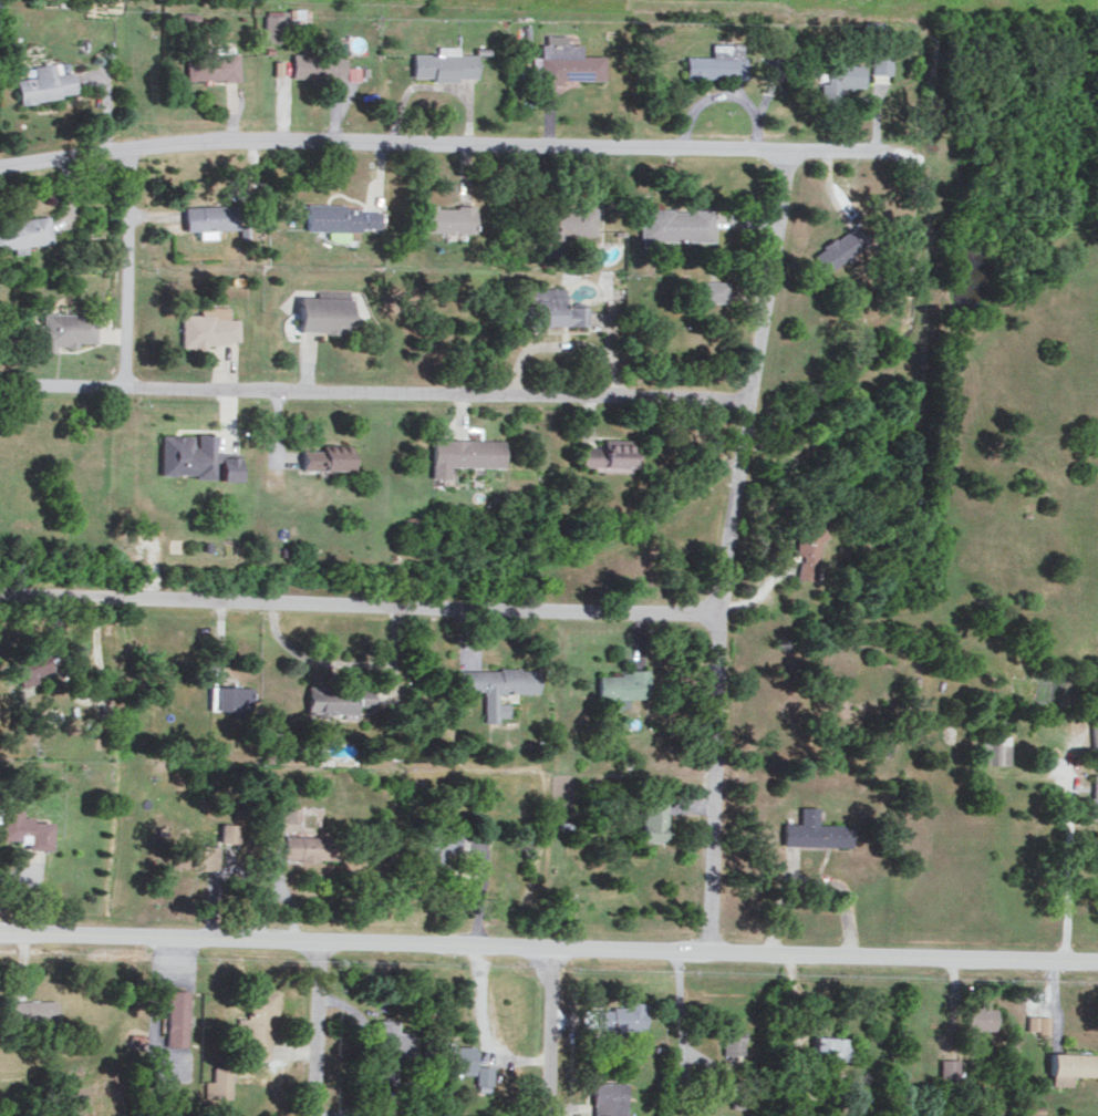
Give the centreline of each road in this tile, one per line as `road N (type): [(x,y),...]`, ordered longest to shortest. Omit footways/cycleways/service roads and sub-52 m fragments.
road 1 (tertiary): [(0,934),(1097,963)]
road 2 (residential): [(0,163),(207,140),(903,148)]
road 3 (residential): [(0,590),(63,590),(106,603),(727,614),(873,608)]
road 4 (residential): [(785,148),(727,614),(709,952)]
road 5 (residential): [(0,384),(691,393),(752,402)]
road 6 (residential): [(130,148),(123,386)]
road 7 (residential): [(319,941),(315,1115)]
road 8 (residential): [(547,948),(547,1115)]

